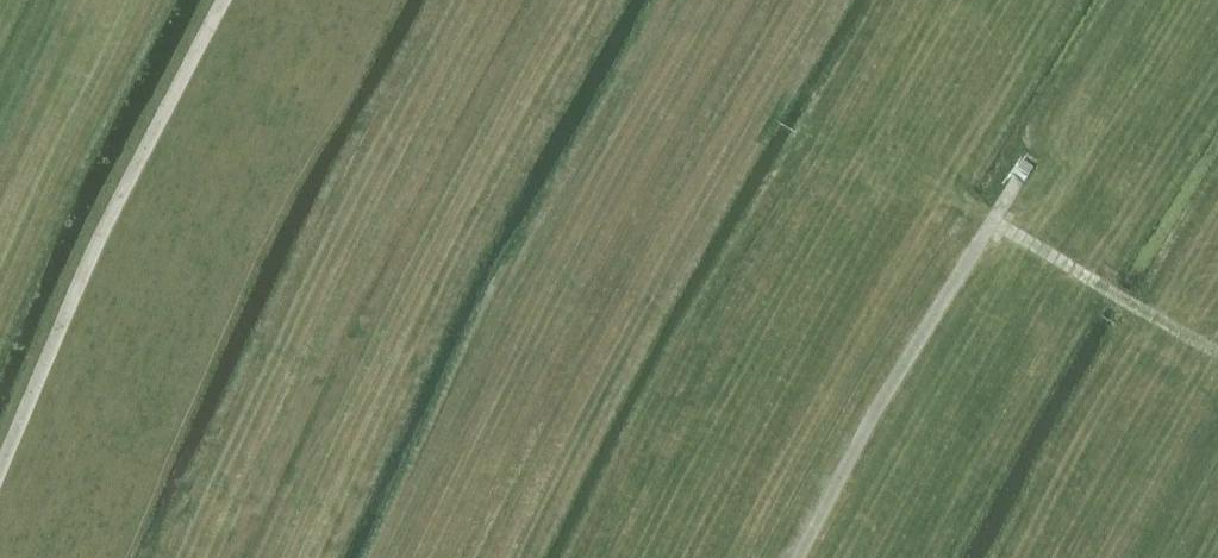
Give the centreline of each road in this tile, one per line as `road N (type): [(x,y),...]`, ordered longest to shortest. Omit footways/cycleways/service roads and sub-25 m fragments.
road 1 (track): [(797,557),(870,418),(990,225),(1217,352)]
road 2 (track): [(0,474),(113,211),(224,0)]

